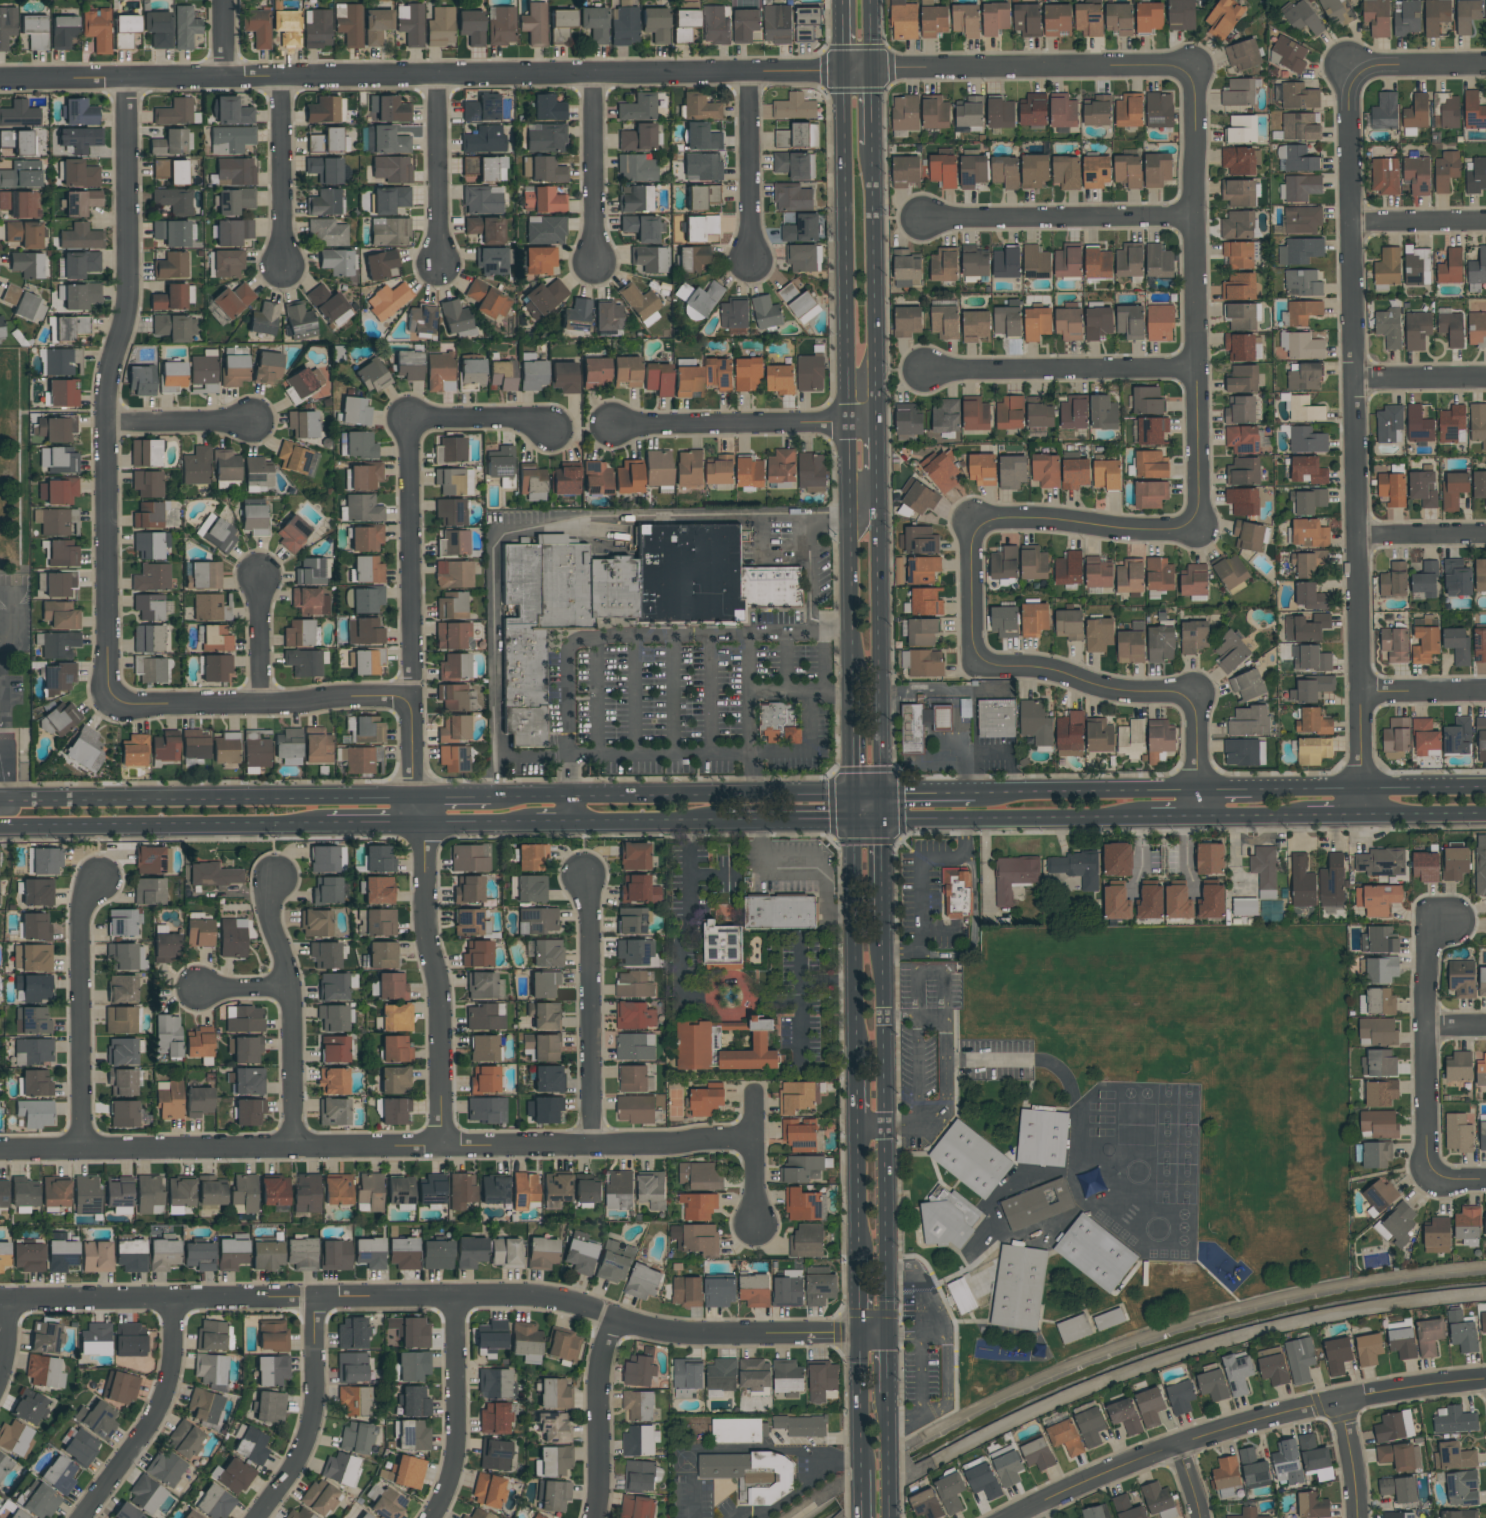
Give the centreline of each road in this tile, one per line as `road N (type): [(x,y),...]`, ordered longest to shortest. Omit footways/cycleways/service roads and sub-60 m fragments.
road 1 (residential): [(0,85),(1194,67)]
road 2 (residential): [(0,1302),(547,1299),(664,1334),(889,1329)]
road 3 (residential): [(0,1148),(668,1146),(758,1138)]
road 4 (residential): [(1346,63),(1362,816)]
road 5 (residential): [(409,422),(410,696),(425,838),(425,936),(440,996),(445,1146)]
road 6 (residential): [(127,83),(128,309),(107,423),(109,693)]
road 7 (secondary): [(843,71),(852,670)]
road 8 (tertiary): [(1016,1517),(1106,1474),(1267,1420),(1485,1381)]
road 9 (residential): [(1200,512),(1194,67)]
road 10 (primary): [(416,799),(0,803)]
road 11 (secondary): [(889,1329),(887,940)]
road 12 (residential): [(971,648),(971,519),(1175,532),(1201,531),(1200,512)]
road 13 (primary): [(855,797),(491,798)]
road 14 (secondary): [(886,797),(878,469)]
road 15 (primary): [(0,827),(325,826)]
road 16 (residential): [(109,693),(122,704),(410,696)]
road 17 (residential): [(1454,922),(1433,923),(1430,1184)]
road 18 (secondary): [(877,424),(876,145)]
road 19 (residential): [(1197,370),(924,369)]
road 20 (residential): [(586,878),(594,1146)]
road 21 (residential): [(926,220),(1194,220)]
road 22 (residential): [(275,882),(270,916),(289,988),(292,1146)]
road 23 (residential): [(98,885),(80,916),(85,1146)]
road 24 (residential): [(618,425),(877,424)]
road 25 (primary): [(887,822),(1142,819)]
road 26 (residential): [(177,1302),(171,1374),(146,1431),(83,1517)]
road 27 (residential): [(988,667),(1031,669),(1145,697),(1197,696),(1199,722)]
road 28 (secondary): [(856,822),(857,1057)]
road 29 (primary): [(1485,791),(1252,793)]
road 30 (residential): [(315,1301),(307,1436),(255,1517)]
road 31 (residential): [(459,1301),(458,1450),(431,1517)]
road 32 (primary): [(1198,793),(981,796)]
road 33 (residential): [(617,1321),(602,1367),(596,1517)]
road 34 (residential): [(280,81),(284,272)]
road 35 (residential): [(594,75),(592,265)]
road 36 (residential): [(439,78),(439,268)]
road 37 (residential): [(749,74),(751,262)]
road 38 (primary): [(721,823),(887,822)]
road 39 (primary): [(568,824),(721,823)]
road 40 (secondary): [(852,670),(856,822)]
road 41 (residential): [(107,423),(251,424)]
road 42 (secondary): [(887,940),(886,797)]
road 43 (residential): [(409,422),(520,422),(548,432)]
road 44 (secondary): [(859,1329),(860,1469)]
road 45 (residential): [(1346,63),(1485,64)]
road 46 (residential): [(752,1096),(757,1228)]
road 47 (residential): [(1355,225),(1485,222)]
road 48 (residential): [(1357,380),(1485,380)]
road 49 (primary): [(981,796),(855,797)]
road 50 (residential): [(1359,534),(1485,533)]
road 51 (residential): [(259,578),(261,703)]
road 52 (residential): [(1360,693),(1485,691)]
road 53 (primary): [(1362,816),(1485,815)]
road 54 (secondary): [(890,1517),(889,1394)]
road 55 (secondary): [(858,1128),(858,1251)]

